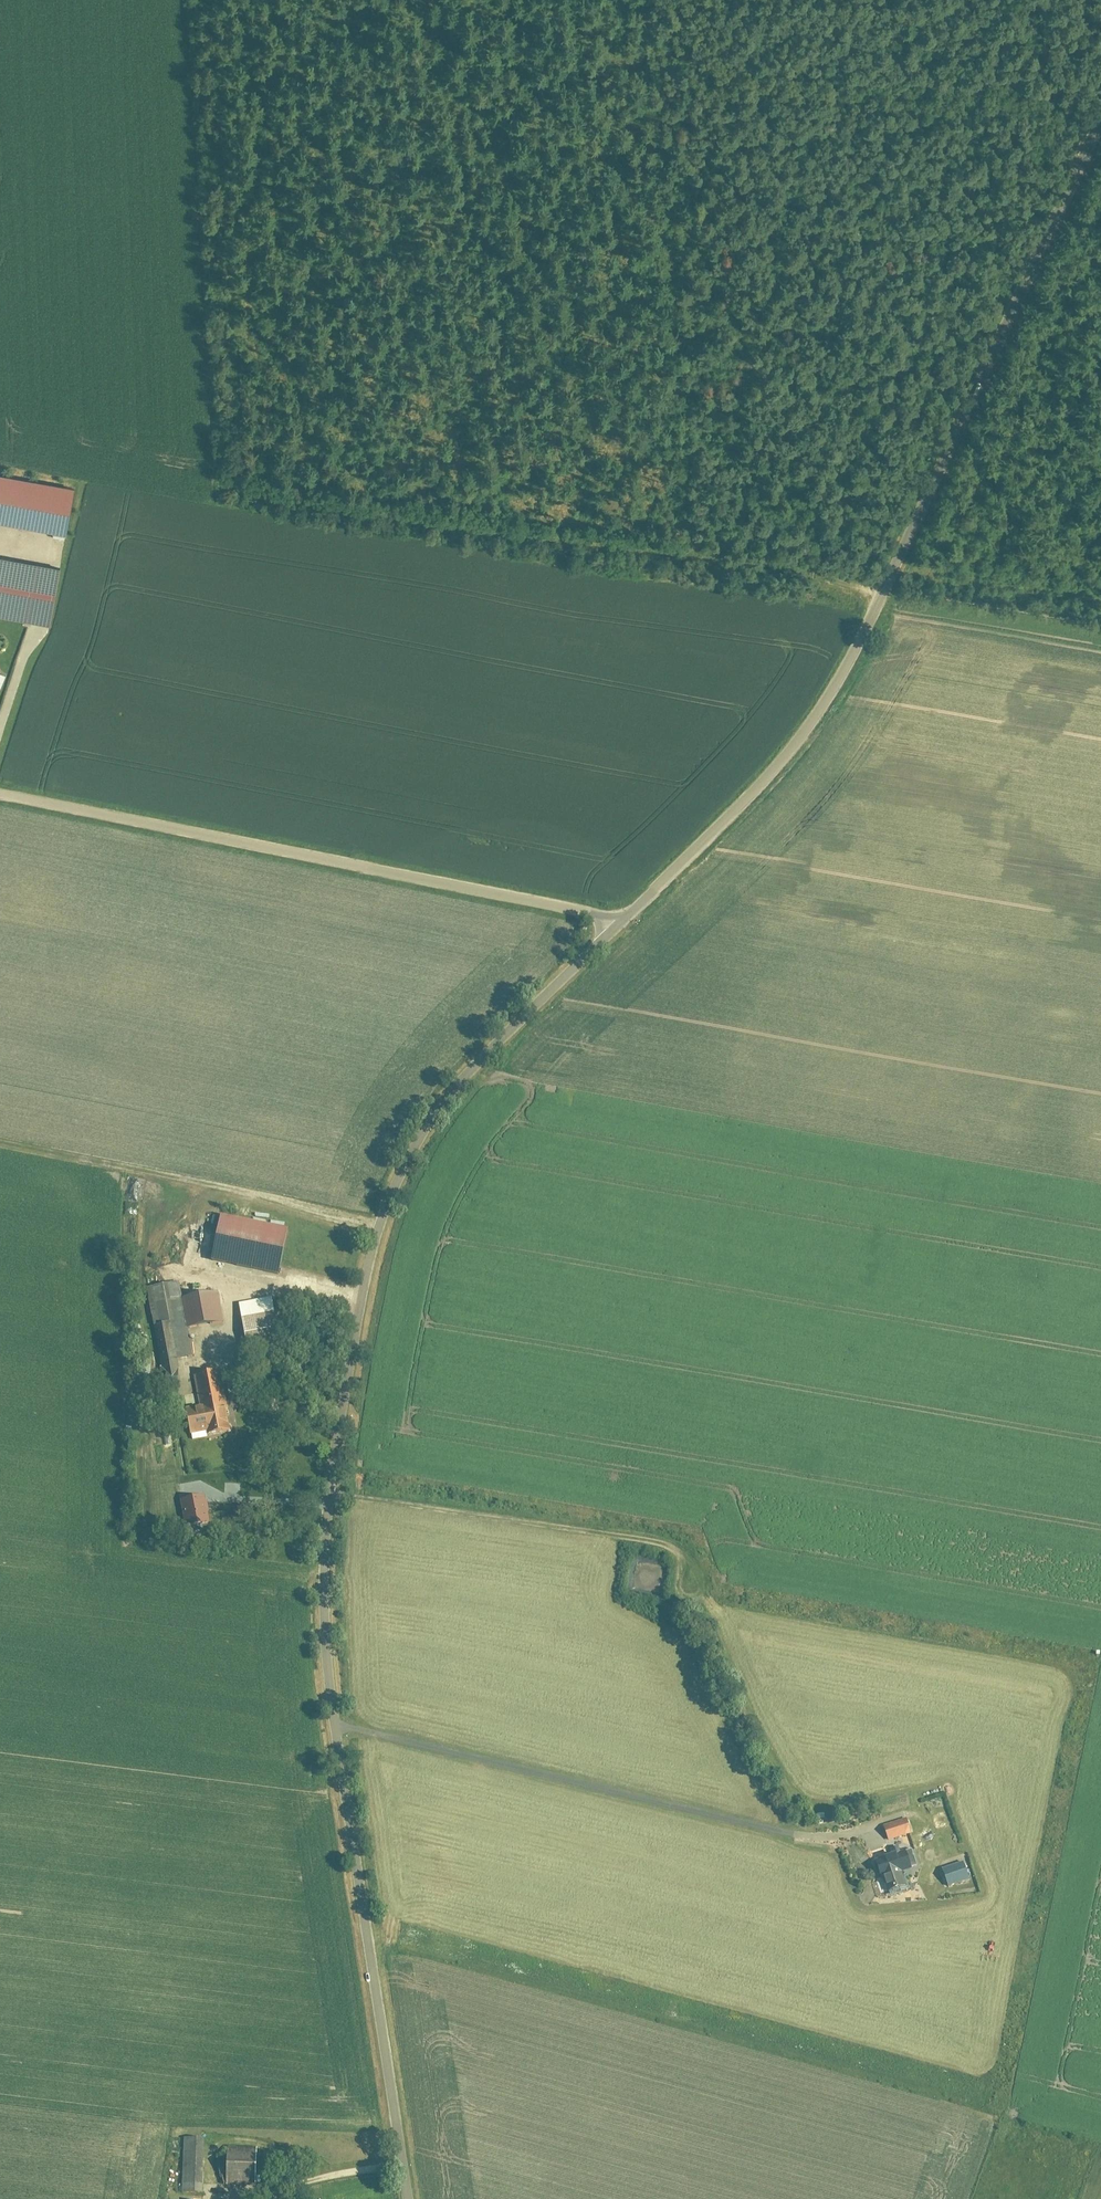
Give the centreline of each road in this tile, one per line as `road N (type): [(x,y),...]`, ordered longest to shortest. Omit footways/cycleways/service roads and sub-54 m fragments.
road 1 (residential): [(409,2198),(331,1689),(326,1567),(333,1475),(381,1229),(426,1129),(509,1033),(621,925)]
road 2 (residential): [(621,925),(776,775),(876,617),(1100,124)]
road 3 (residential): [(621,925),(0,796)]

